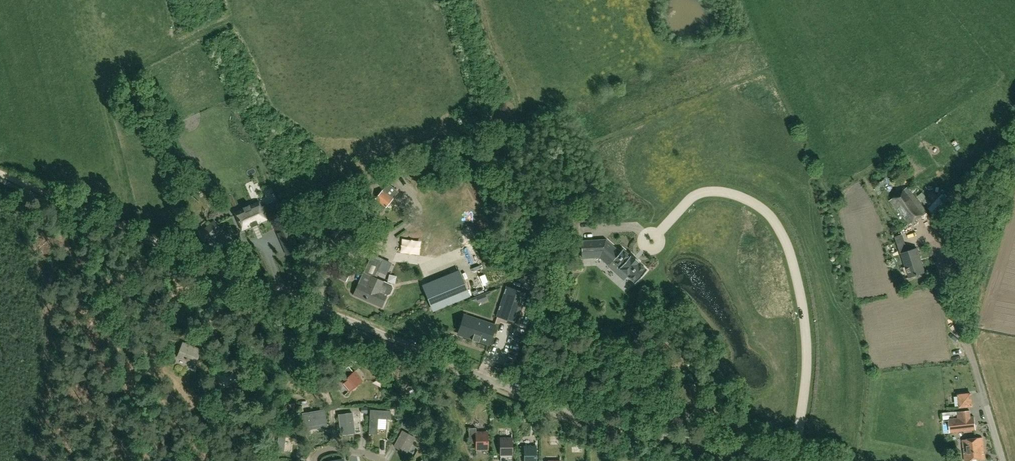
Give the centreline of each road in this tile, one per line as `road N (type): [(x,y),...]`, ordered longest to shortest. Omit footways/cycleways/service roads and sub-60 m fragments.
road 1 (unclassified): [(811,460),(617,426),(268,285)]
road 2 (track): [(268,285),(0,171)]

